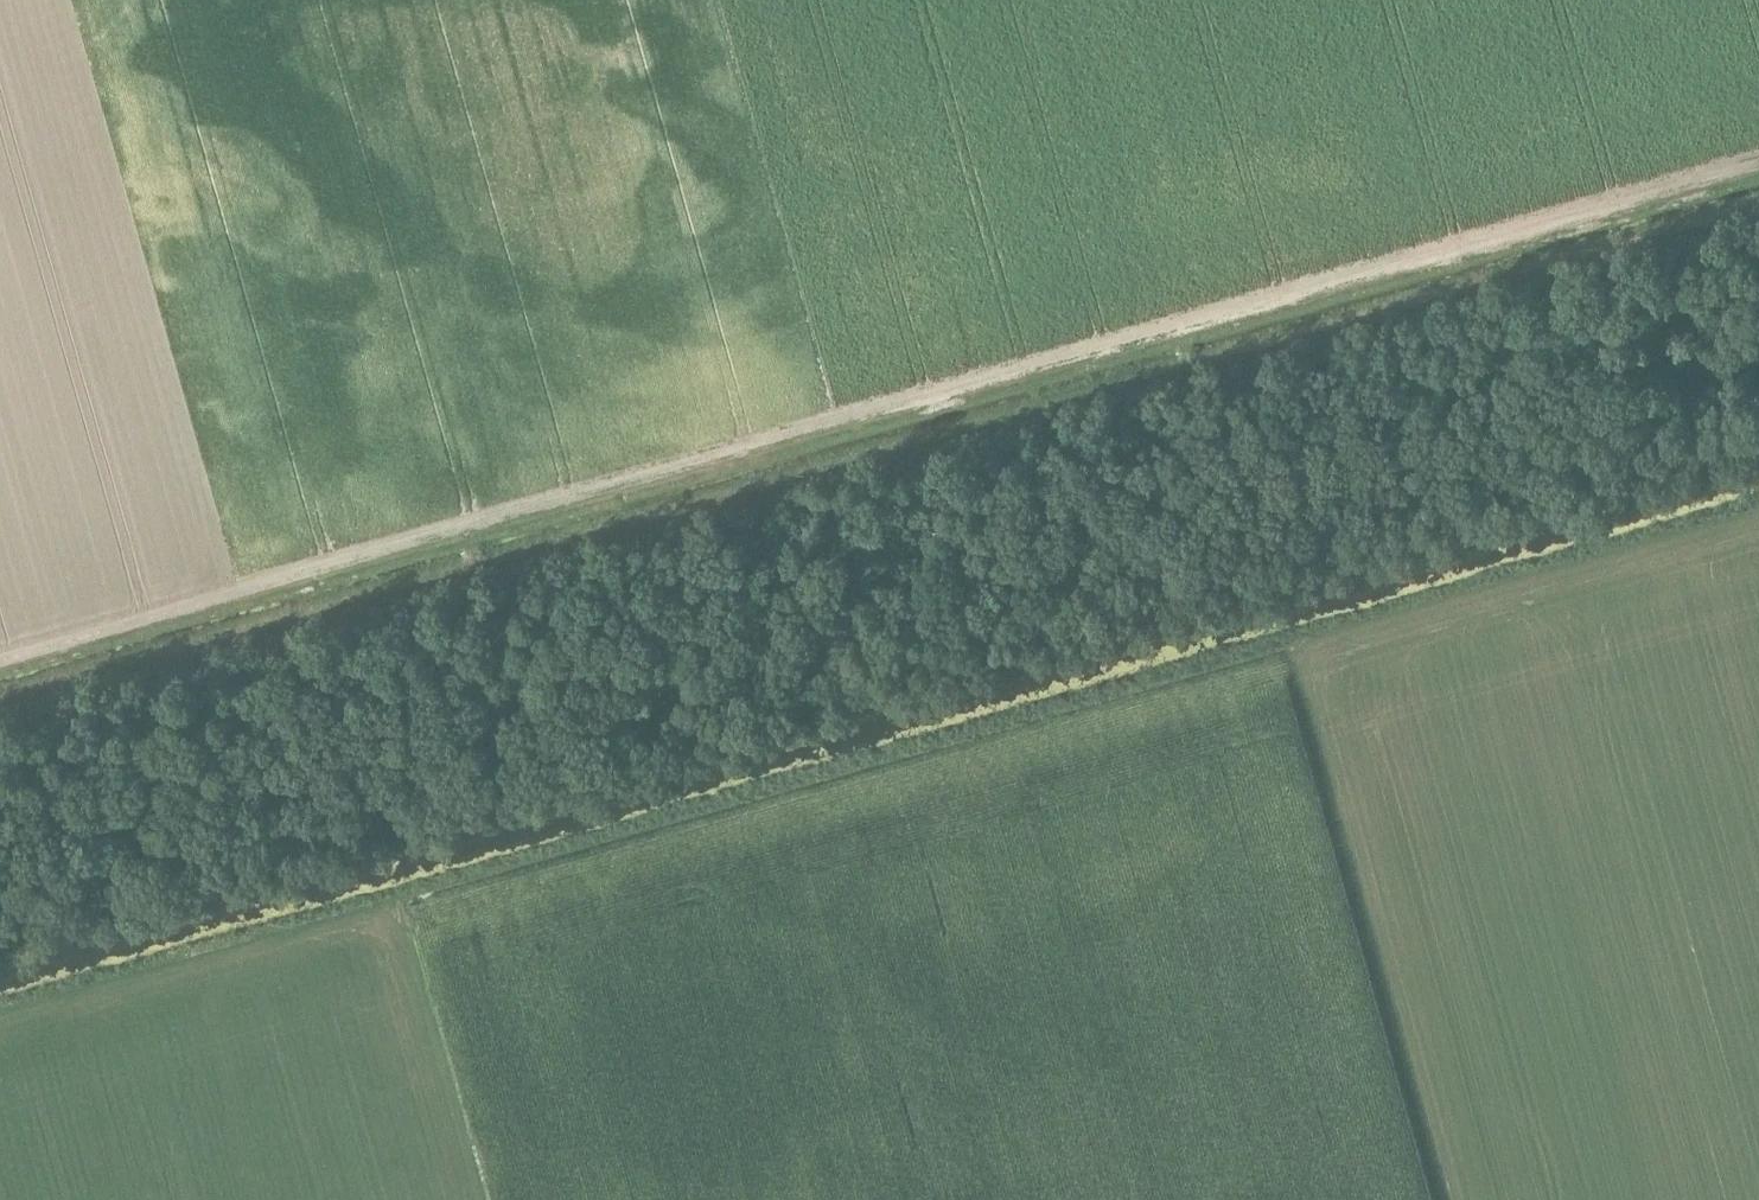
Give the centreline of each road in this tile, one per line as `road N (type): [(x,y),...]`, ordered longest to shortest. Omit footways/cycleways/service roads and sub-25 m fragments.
road 1 (track): [(0,816),(408,753),(628,697),(794,640),(1385,401),(1516,363),(1606,350),(1758,362)]

